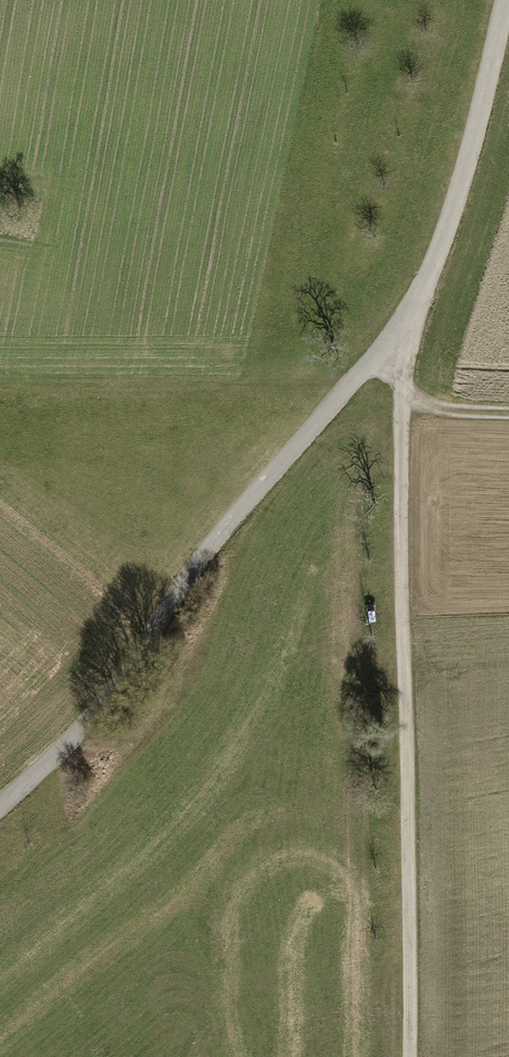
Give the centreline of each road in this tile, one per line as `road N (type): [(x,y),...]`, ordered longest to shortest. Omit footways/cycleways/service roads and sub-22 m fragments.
road 1 (unclassified): [(508,0),(468,166),(423,291),(398,332),(182,581),(143,649),(67,746),(0,812)]
road 2 (track): [(405,1056),(398,332)]

